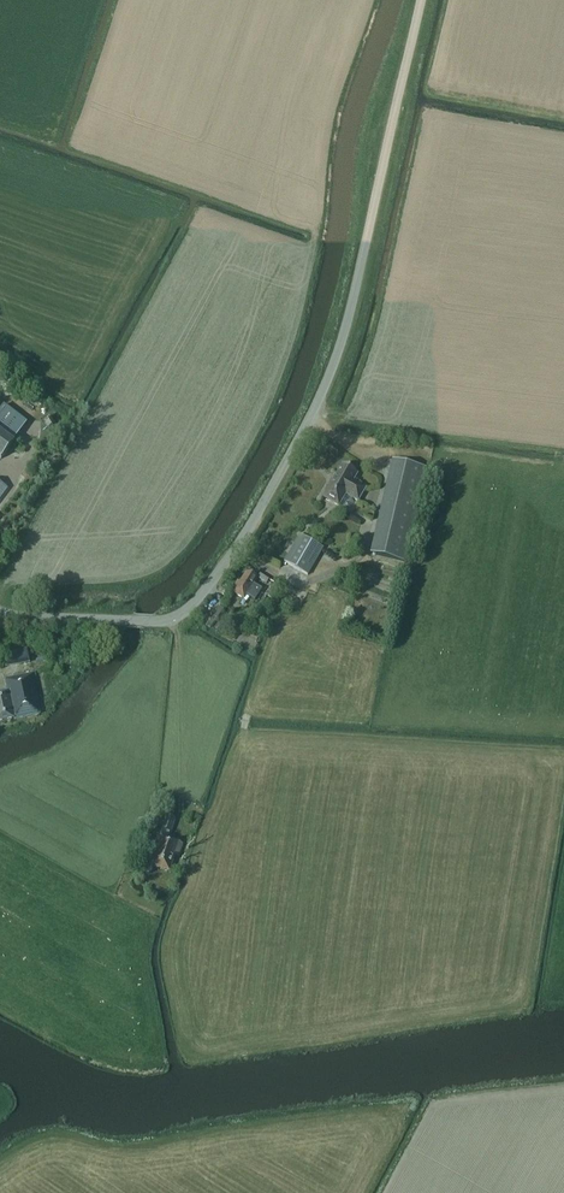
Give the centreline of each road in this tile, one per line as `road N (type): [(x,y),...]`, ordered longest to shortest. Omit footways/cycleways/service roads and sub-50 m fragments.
road 1 (unclassified): [(146,621),(172,618),(198,598),(250,526),(316,408),(346,327),(420,0)]
road 2 (track): [(172,618),(181,820)]
road 3 (unclassified): [(146,621),(0,613)]

